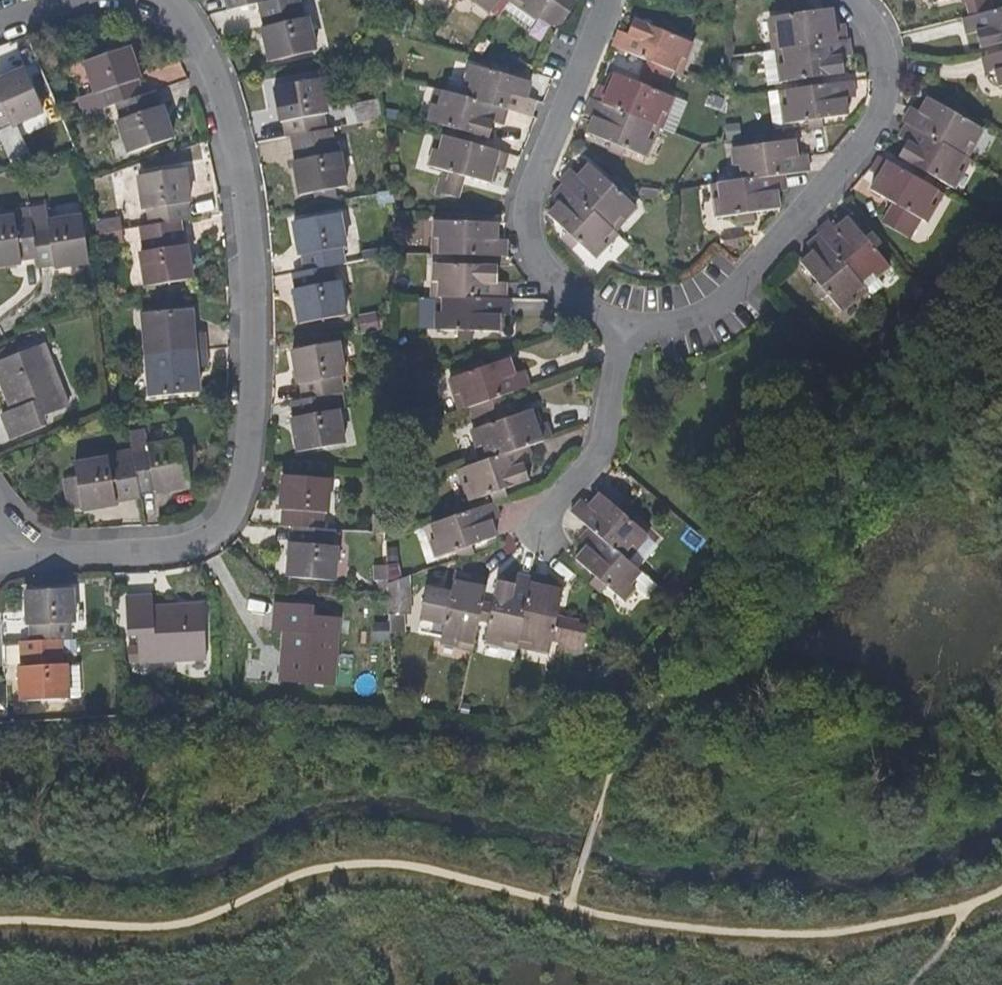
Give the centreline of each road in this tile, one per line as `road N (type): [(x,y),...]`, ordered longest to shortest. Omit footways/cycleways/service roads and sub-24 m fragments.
road 1 (residential): [(13,559),(160,556),(189,547),(233,513),(247,472),(254,324),(242,196),(216,88),(195,38),(164,0)]
road 2 (residential): [(850,0),(875,31),(885,62),(886,89),(865,141),(732,304),(662,330),(621,326)]
road 3 (residential): [(621,326),(577,307),(545,274),(528,241),(526,203),(608,0)]
road 4 (residential): [(534,535),(602,455),(621,326)]

